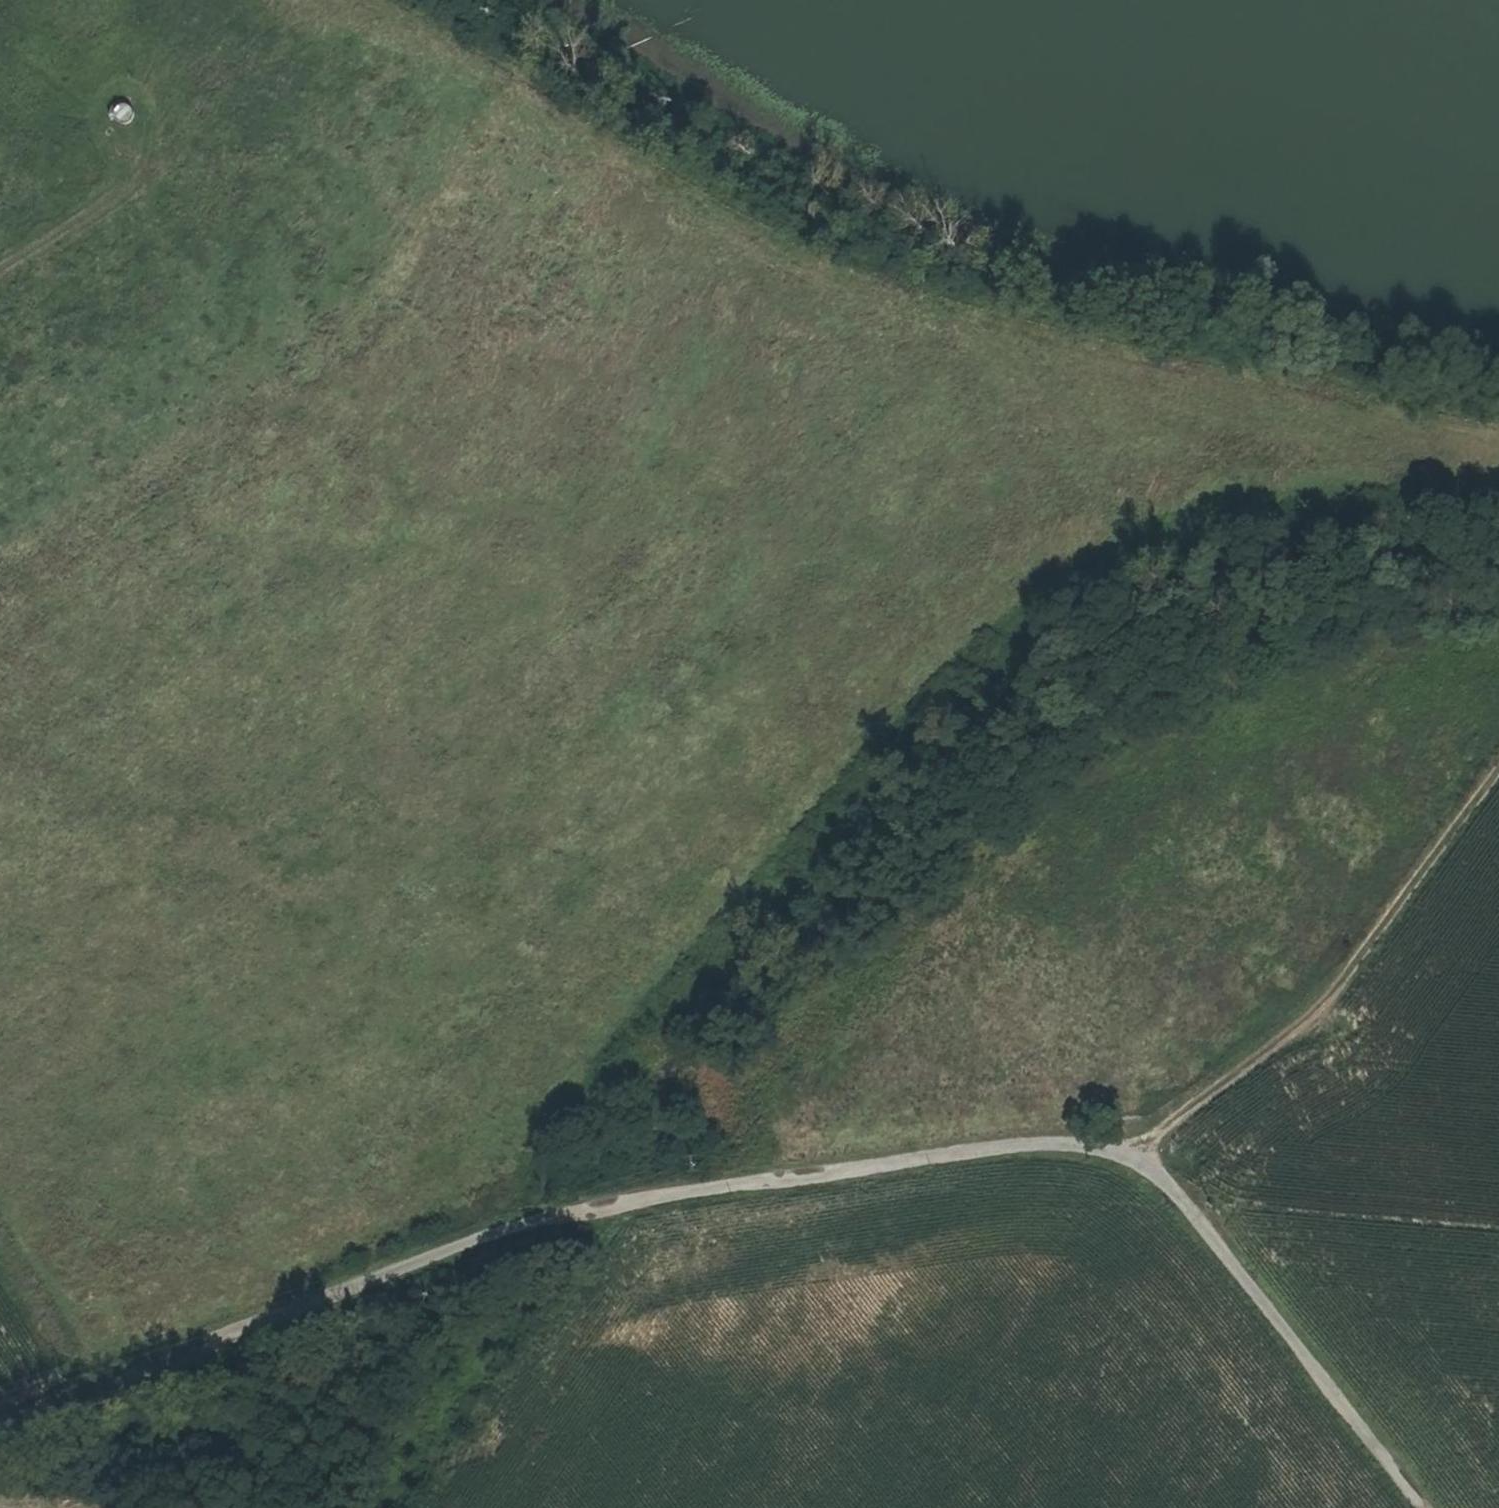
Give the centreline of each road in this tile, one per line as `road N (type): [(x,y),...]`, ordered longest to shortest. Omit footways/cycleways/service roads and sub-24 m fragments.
road 1 (track): [(1142,1157),(1064,1143),(962,1151),(567,1213),(0,1424)]
road 2 (track): [(1498,766),(1338,983),(1169,1120),(1142,1157)]
road 3 (track): [(1423,1507),(1142,1157)]
road 4 (track): [(0,262),(158,164)]

